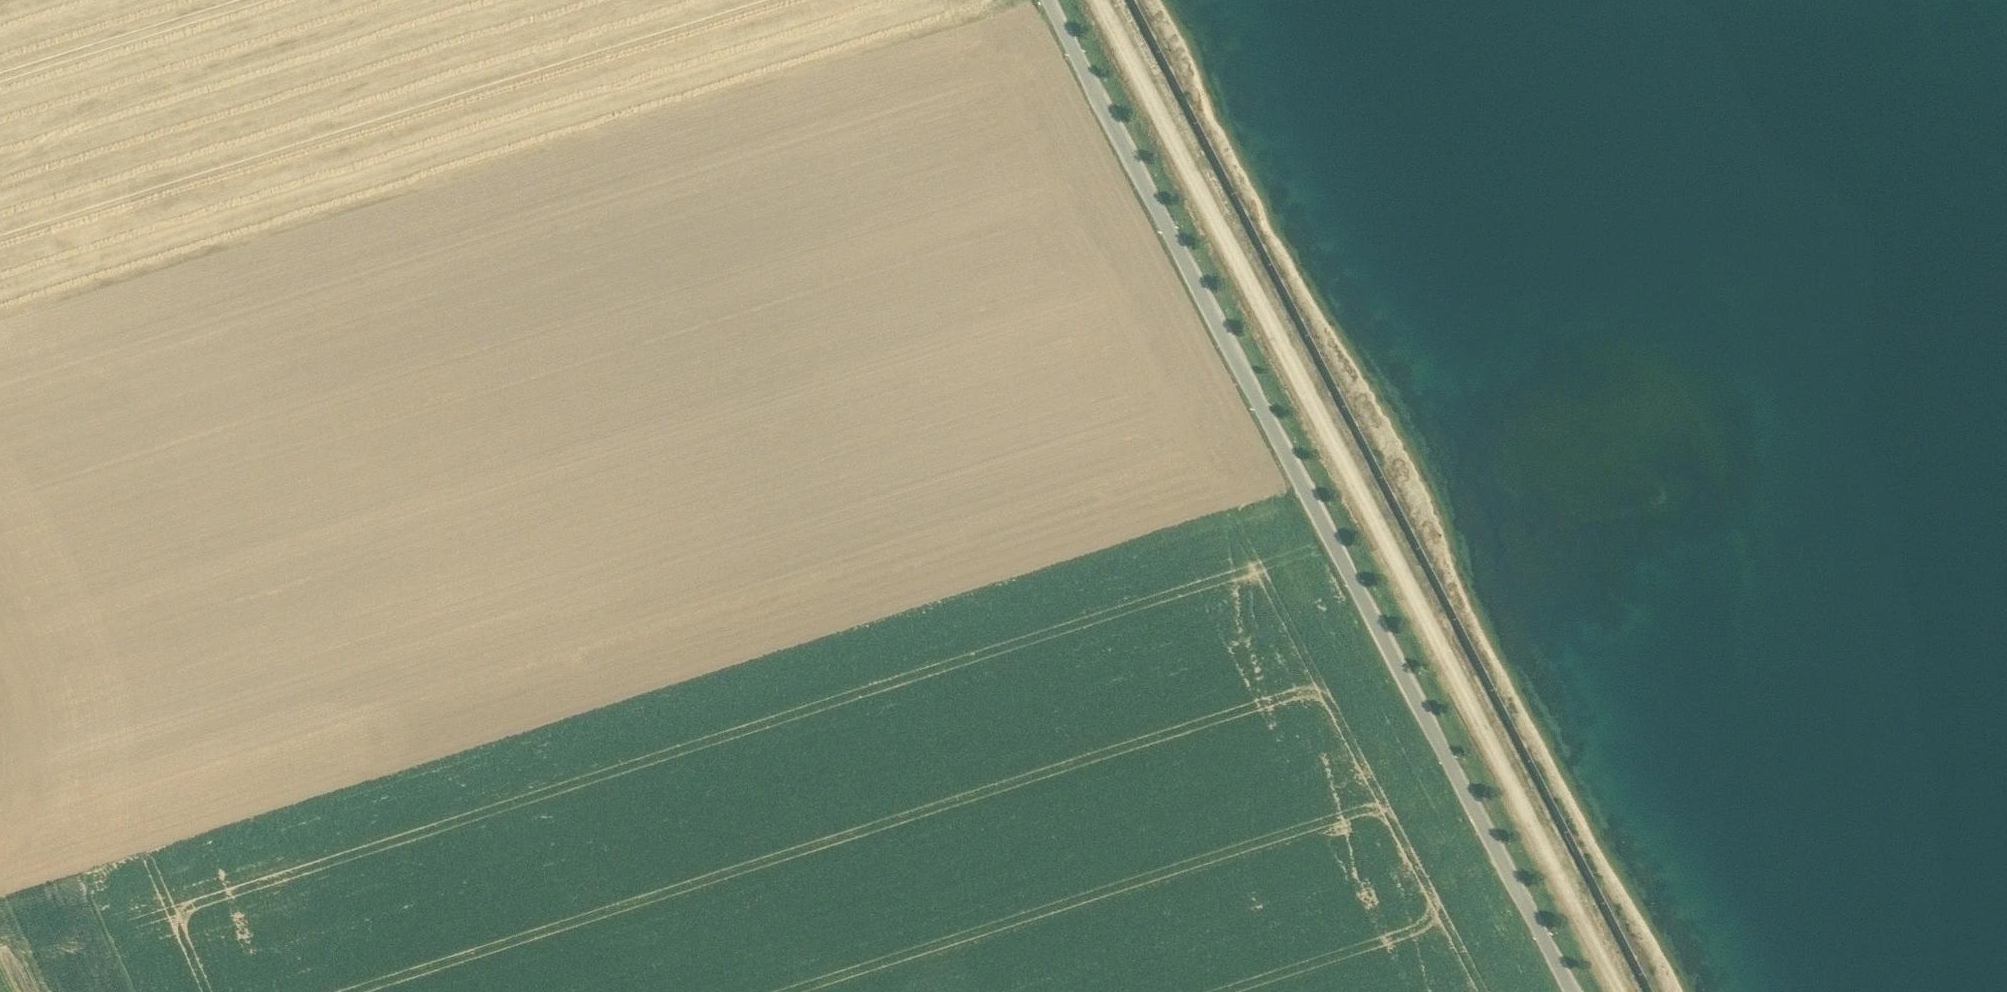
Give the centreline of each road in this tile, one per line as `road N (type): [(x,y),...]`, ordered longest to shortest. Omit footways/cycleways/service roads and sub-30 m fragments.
road 1 (track): [(1053,0),(1574,991)]

